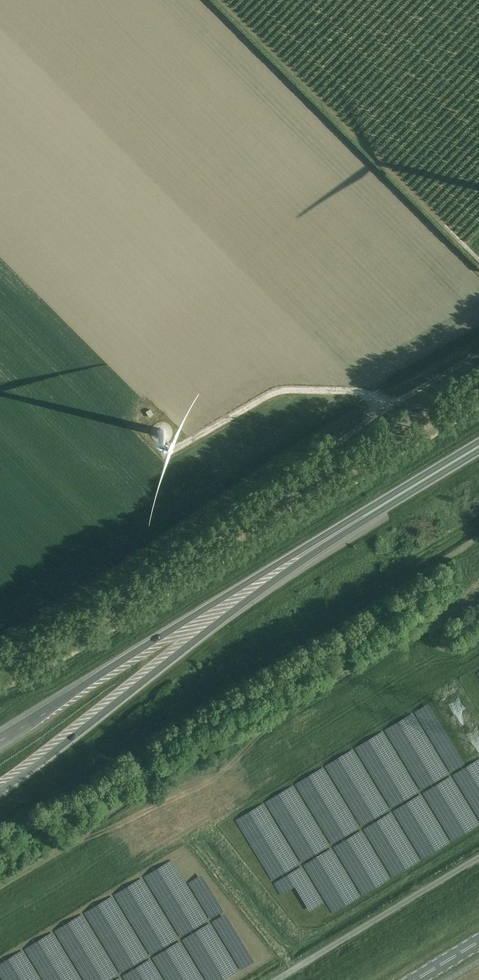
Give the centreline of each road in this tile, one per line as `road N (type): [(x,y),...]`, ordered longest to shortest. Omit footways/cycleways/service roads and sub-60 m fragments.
road 1 (unclassified): [(0,655),(75,620),(478,379)]
road 2 (trunk): [(0,793),(260,590),(385,504)]
road 3 (trunk): [(385,504),(0,740)]
road 4 (unclassified): [(478,858),(279,979)]

